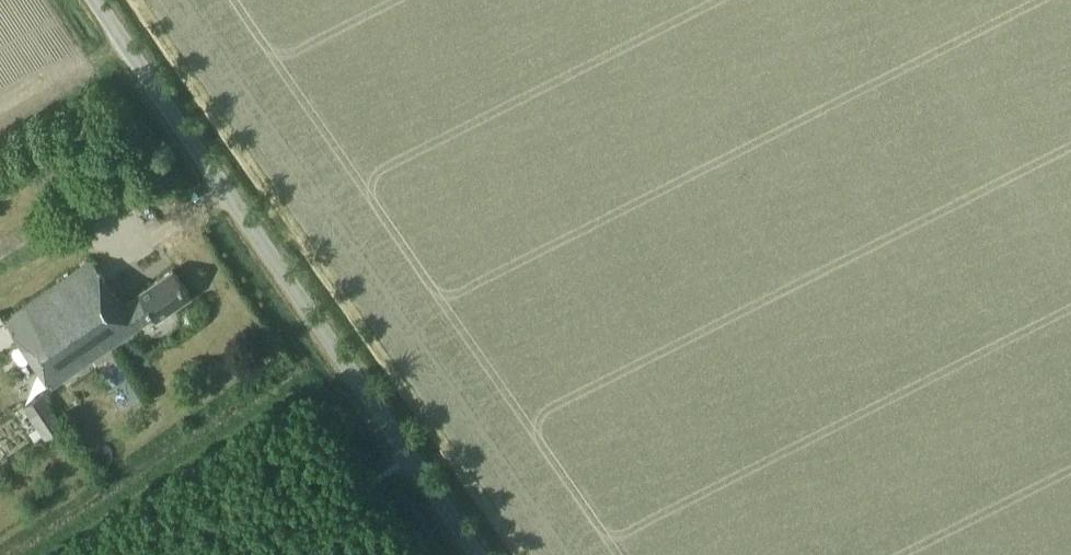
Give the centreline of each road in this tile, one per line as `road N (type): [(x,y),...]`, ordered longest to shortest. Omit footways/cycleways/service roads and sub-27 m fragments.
road 1 (unclassified): [(472,554),(95,0)]

